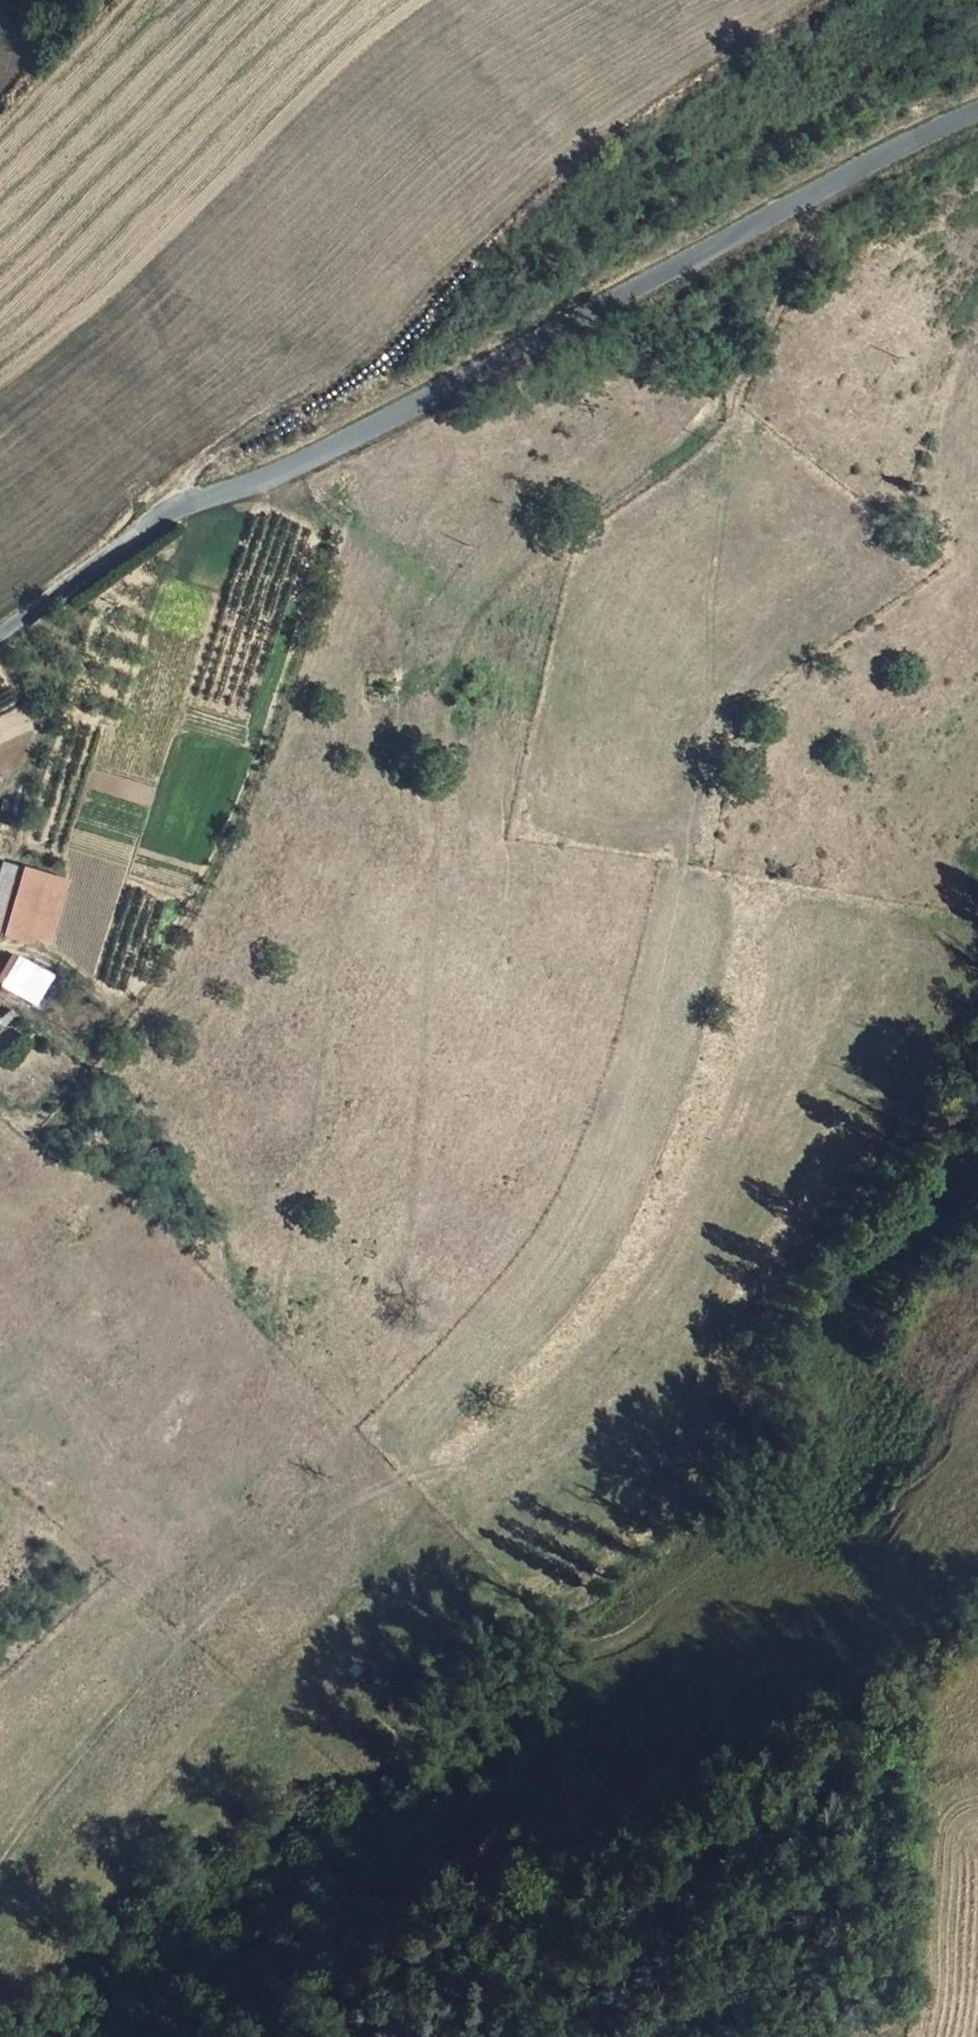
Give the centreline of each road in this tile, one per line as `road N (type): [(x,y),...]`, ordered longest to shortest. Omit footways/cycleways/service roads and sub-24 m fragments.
road 1 (unclassified): [(0,642),(175,514),(259,490),(977,120)]

